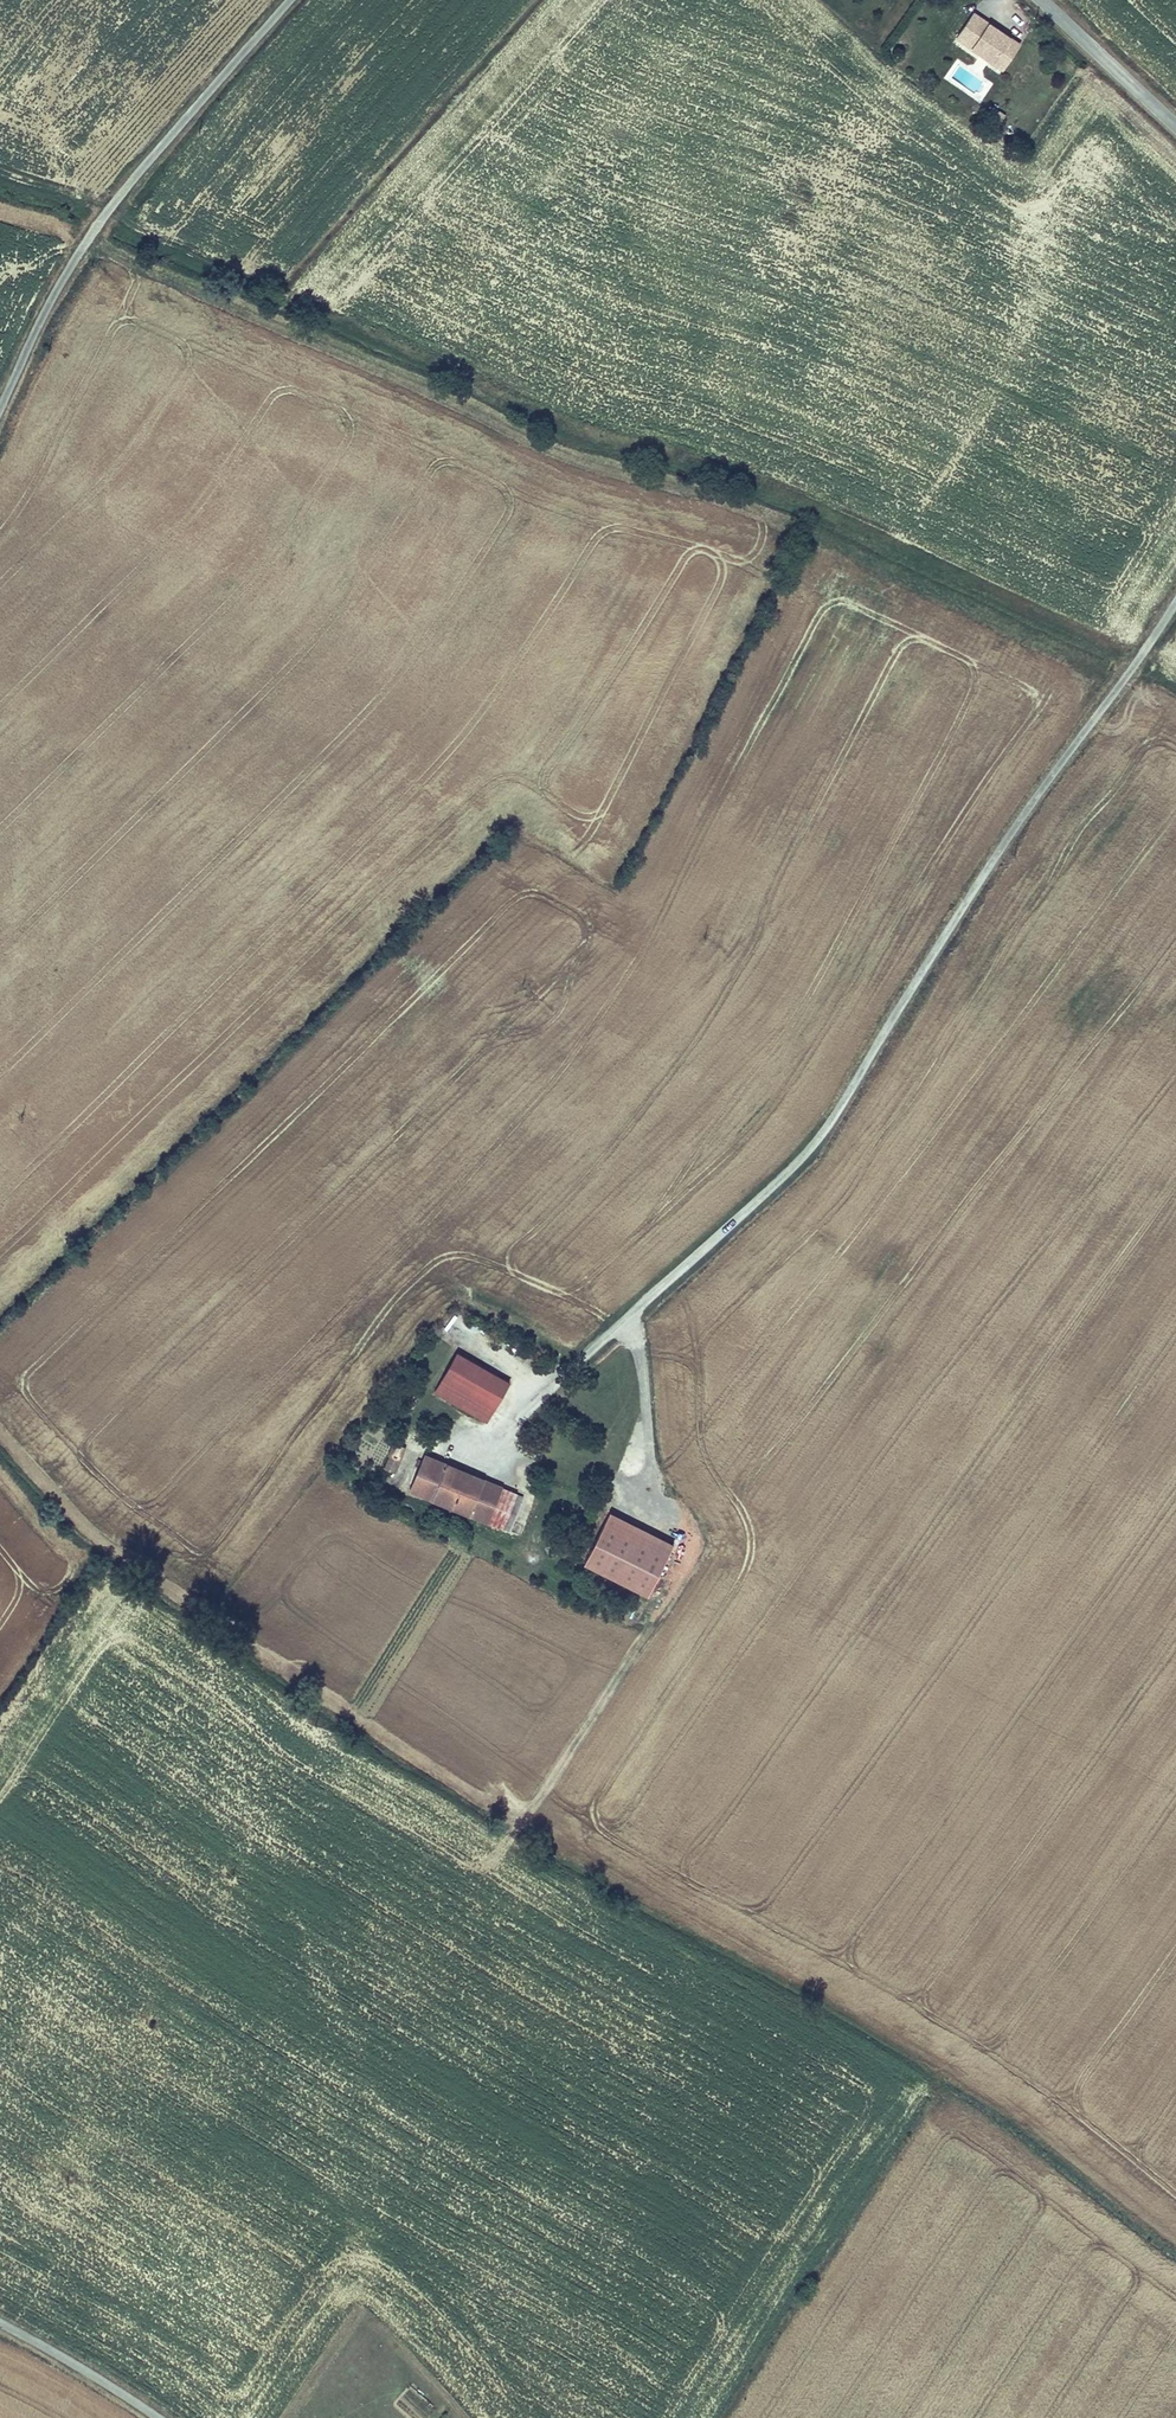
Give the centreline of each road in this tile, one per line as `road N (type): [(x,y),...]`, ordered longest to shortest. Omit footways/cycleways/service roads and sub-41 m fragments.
road 1 (unclassified): [(1175,602),(1023,815),(811,1147),(500,1436)]
road 2 (unclassified): [(0,408),(91,233),(292,0)]
road 3 (tertiary): [(1041,0),(1175,126)]
road 4 (unclassified): [(0,2323),(158,2417)]

